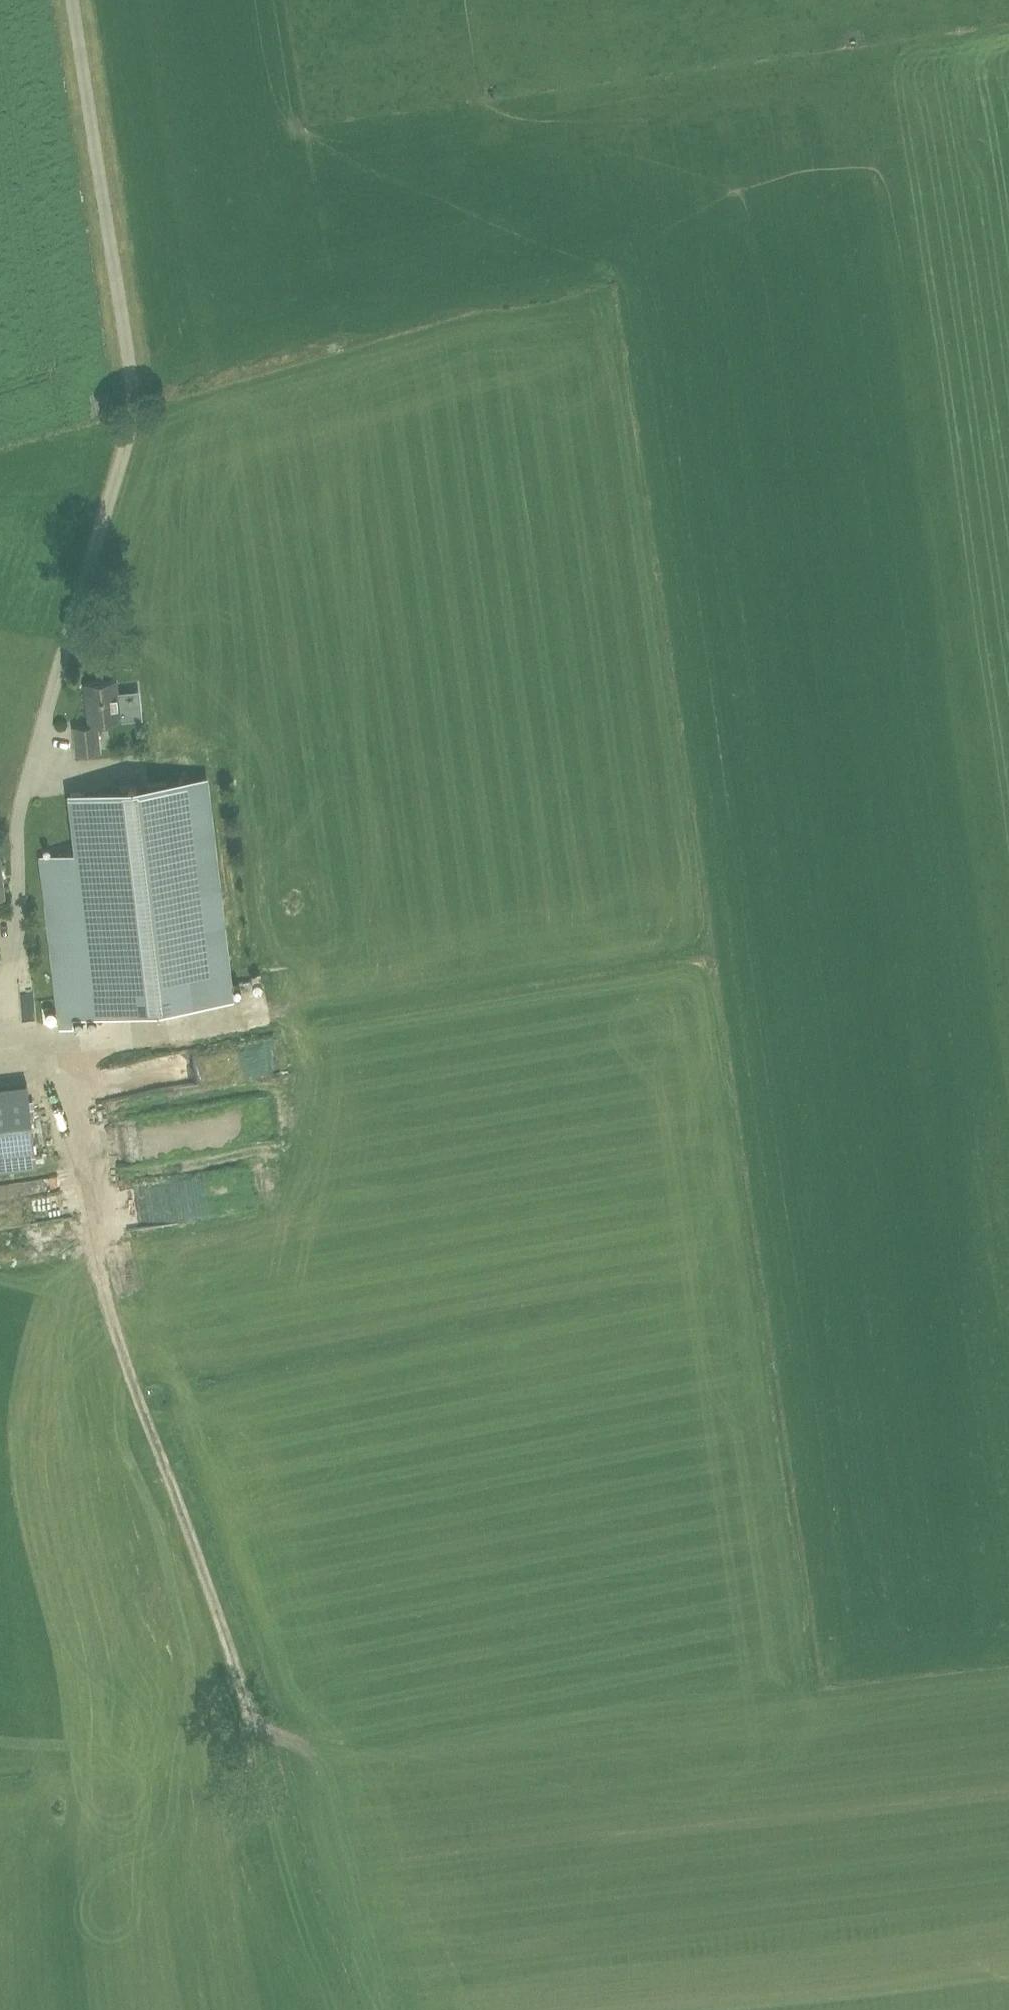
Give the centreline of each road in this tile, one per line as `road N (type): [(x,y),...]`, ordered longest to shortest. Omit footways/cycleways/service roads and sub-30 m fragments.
road 1 (unclassified): [(15,823),(133,418),(70,0)]

